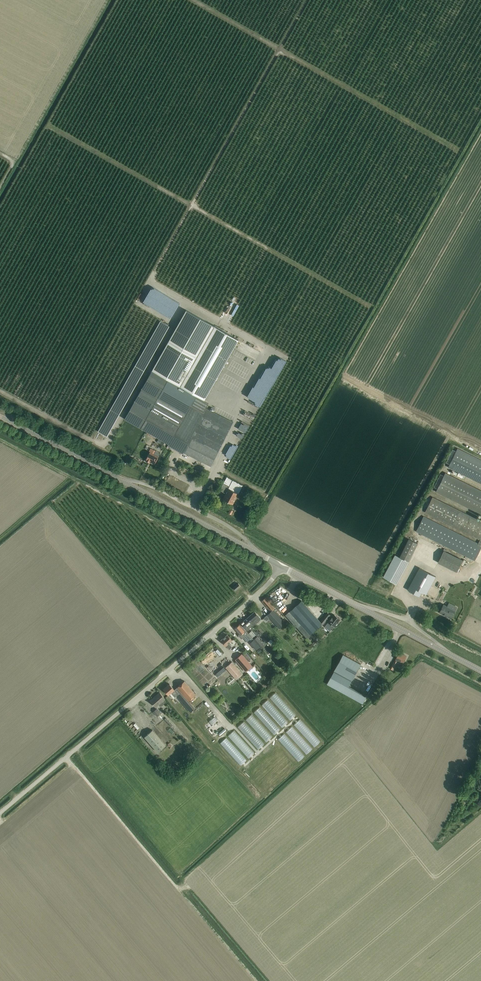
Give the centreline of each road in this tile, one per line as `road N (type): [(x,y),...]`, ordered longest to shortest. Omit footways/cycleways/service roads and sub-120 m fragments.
road 1 (unclassified): [(0,812),(280,566)]
road 2 (secondary): [(280,566),(0,417)]
road 3 (secondary): [(480,671),(280,566)]

